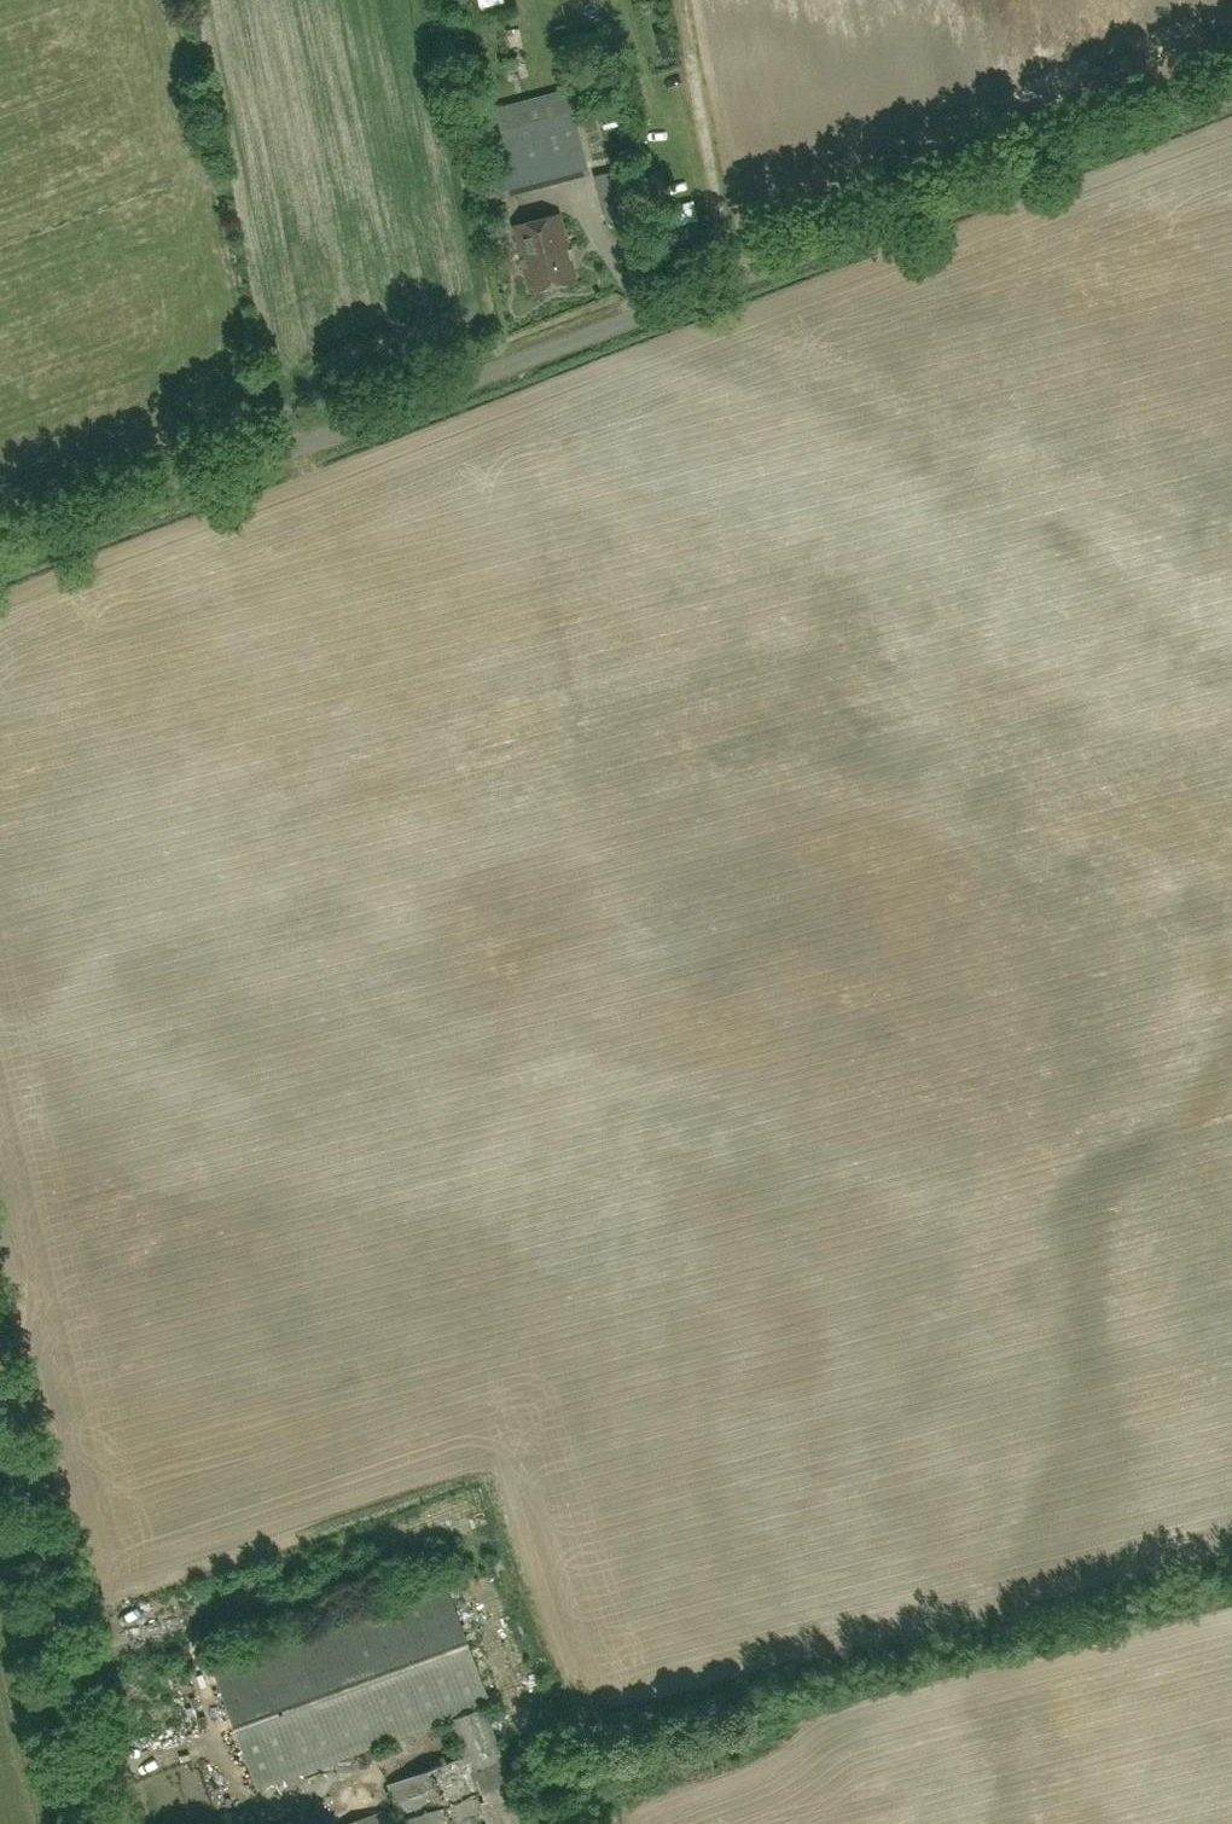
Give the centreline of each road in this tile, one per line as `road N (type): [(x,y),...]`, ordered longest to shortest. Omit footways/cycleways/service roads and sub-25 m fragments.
road 1 (unclassified): [(0,563),(1231,90)]
road 2 (unclassified): [(97,1823),(0,1425)]

